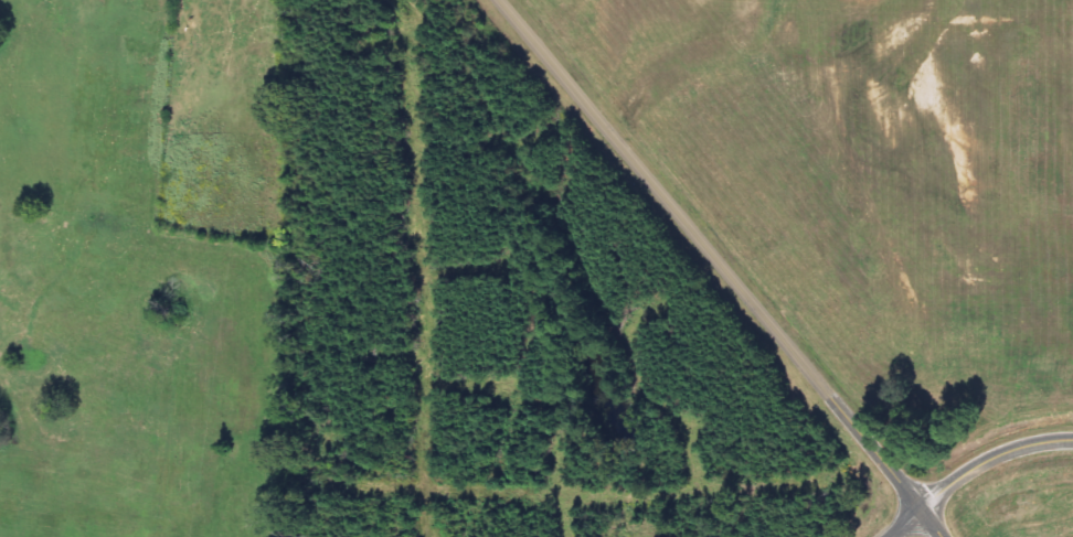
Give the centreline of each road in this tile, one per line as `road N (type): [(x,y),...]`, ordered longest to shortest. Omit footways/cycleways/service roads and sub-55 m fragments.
road 1 (tertiary): [(943,536),(499,0)]
road 2 (tertiary): [(1072,439),(1006,451),(922,506)]

